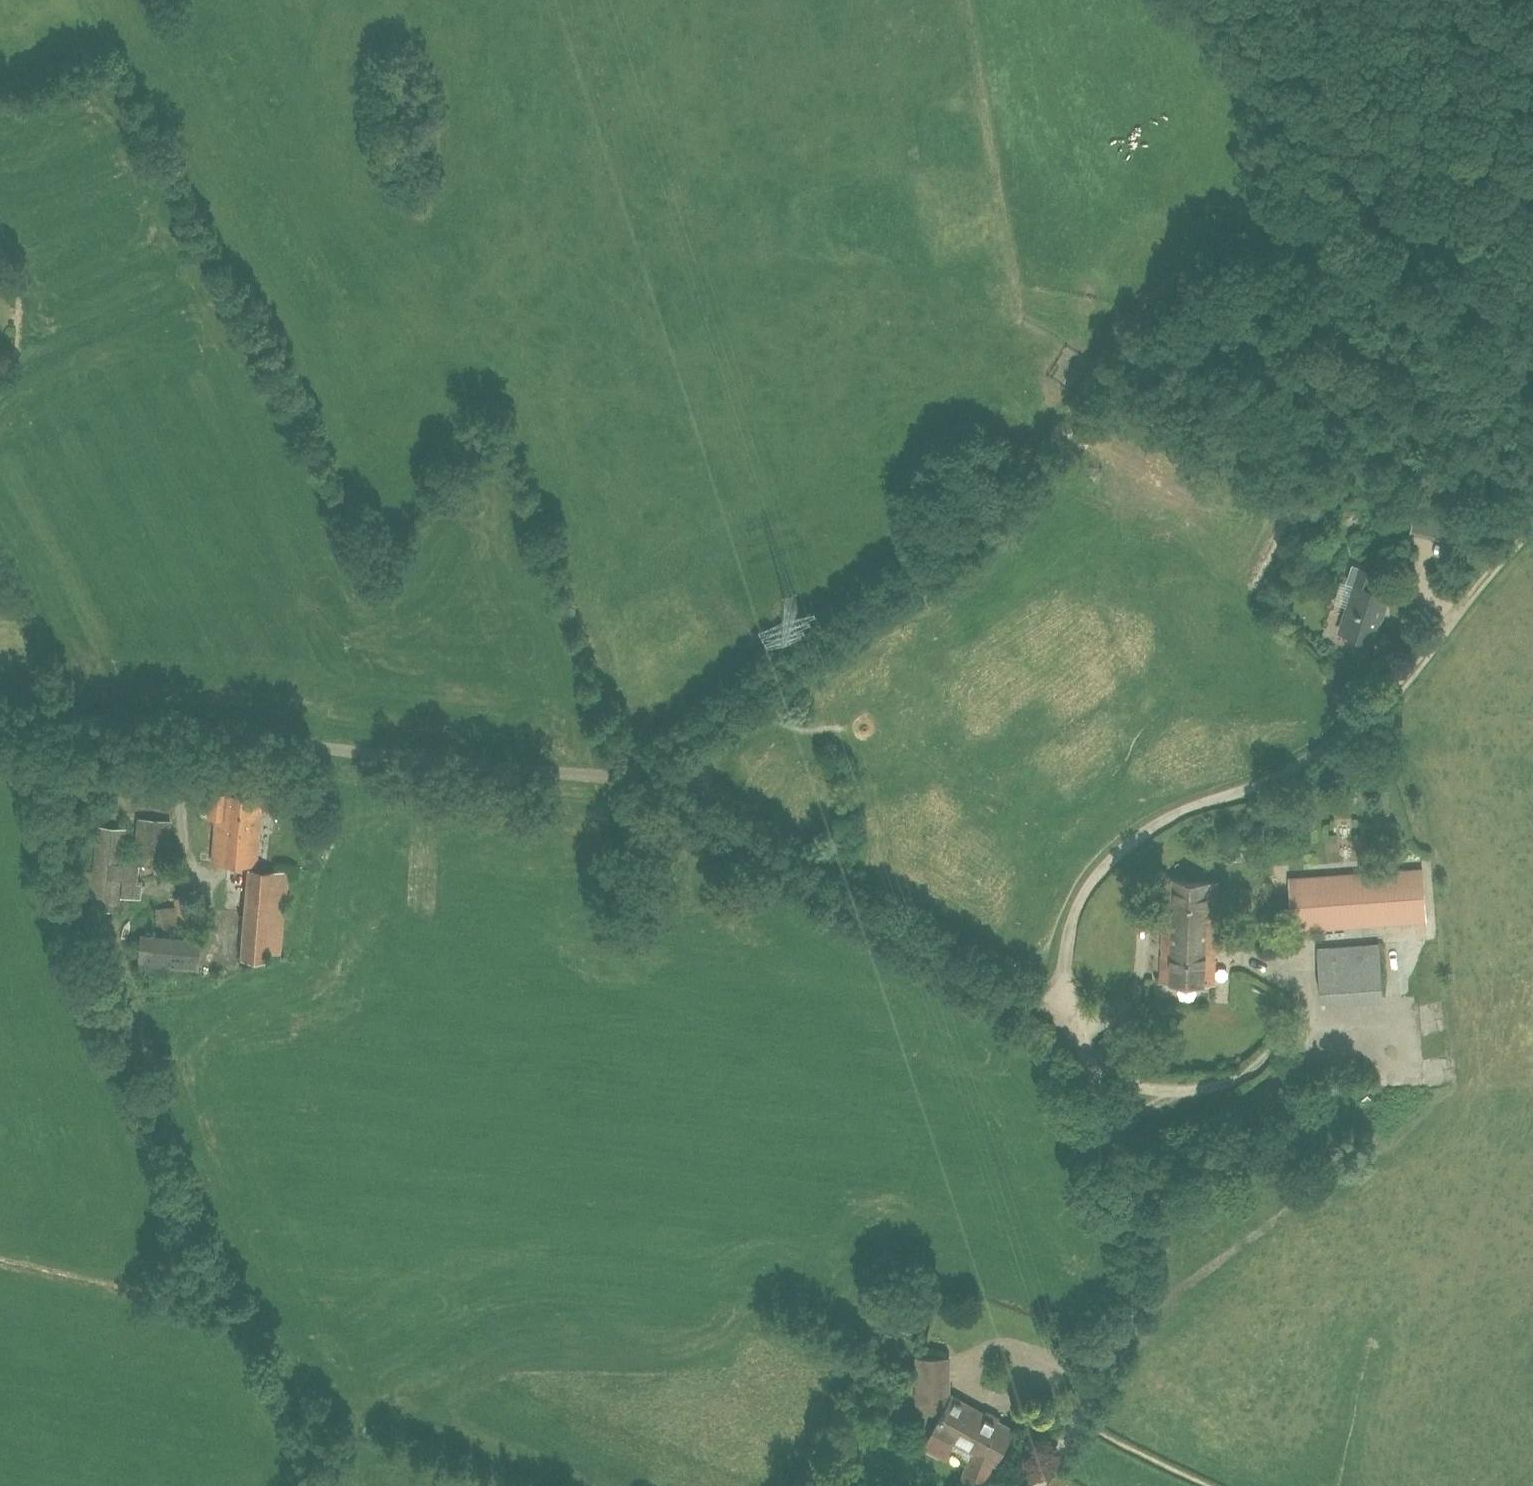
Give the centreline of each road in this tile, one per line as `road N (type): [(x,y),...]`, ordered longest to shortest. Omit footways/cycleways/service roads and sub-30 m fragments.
road 1 (track): [(1058,1013),(1076,910),(1109,860),(1168,818),(1341,742),(1387,700),(1532,530)]
road 2 (track): [(1041,1485),(1123,1337),(1137,1270),(1127,1195),(1091,1073),(1058,1013)]
road 3 (track): [(1058,1013),(1007,993),(628,779)]
road 4 (track): [(628,779),(188,736)]
road 5 (unclassified): [(188,736),(0,725)]

